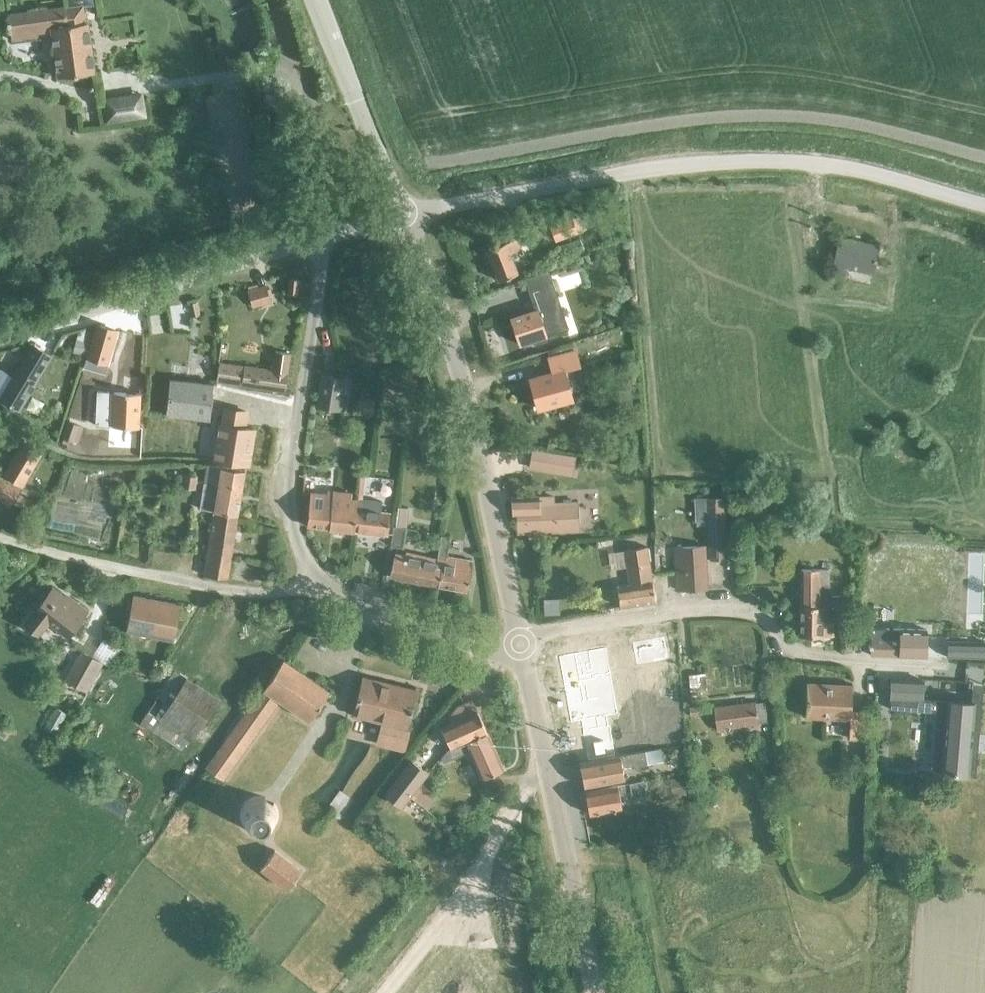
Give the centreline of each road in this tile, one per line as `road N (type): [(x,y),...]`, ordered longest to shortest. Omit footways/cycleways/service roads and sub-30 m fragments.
road 1 (unclassified): [(400,212),(630,174),(796,161),(984,206)]
road 2 (tertiary): [(521,644),(465,385),(400,212)]
road 3 (residential): [(916,662),(812,655),(756,612),(729,609),(549,632),(521,644)]
road 4 (tertiary): [(596,992),(521,644)]
road 5 (residential): [(318,583),(290,513),(289,470),(322,238)]
road 6 (residential): [(322,238),(0,337)]
road 7 (residential): [(318,583),(283,596),(240,593),(0,537)]
road 8 (track): [(545,759),(369,992)]
road 9 (tertiary): [(400,212),(317,0)]
road 10 (residential): [(521,644),(499,653),(478,649),(367,611),(318,583)]

